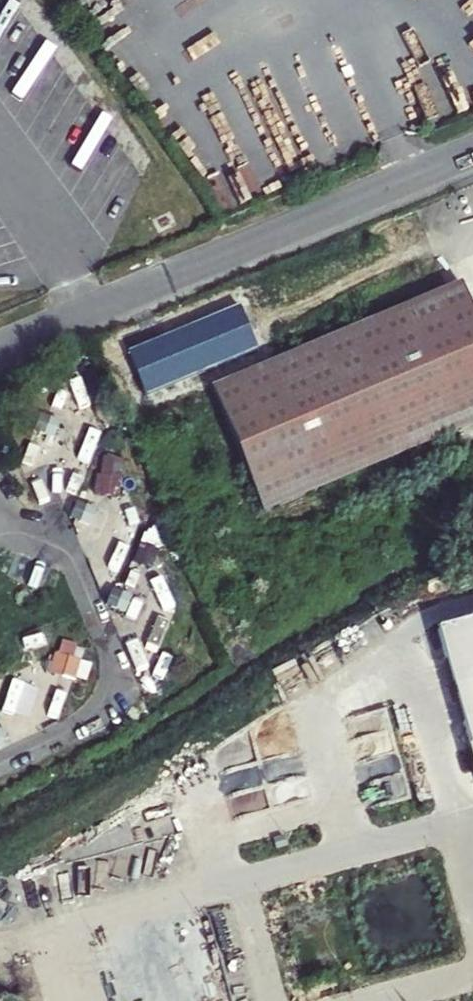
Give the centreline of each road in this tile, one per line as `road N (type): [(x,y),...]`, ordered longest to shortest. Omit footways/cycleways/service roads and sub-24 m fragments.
road 1 (residential): [(0,347),(472,150)]

